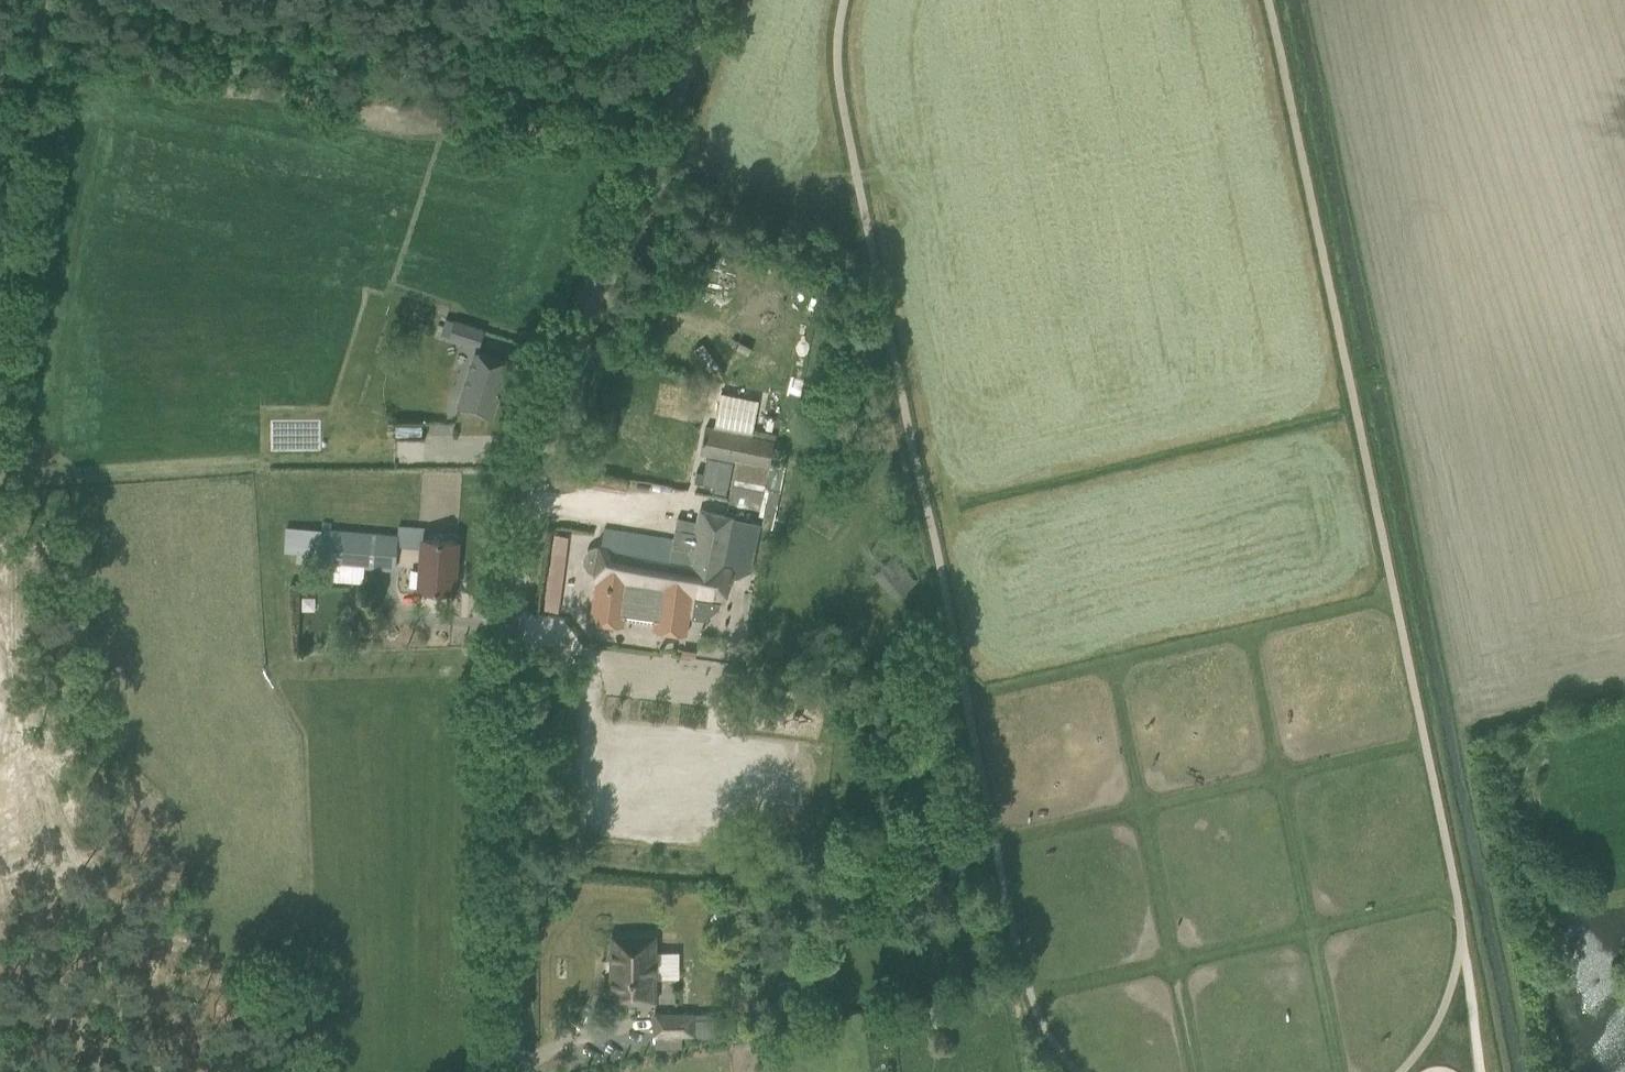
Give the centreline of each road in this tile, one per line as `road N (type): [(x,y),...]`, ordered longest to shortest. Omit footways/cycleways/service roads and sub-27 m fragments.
road 1 (unclassified): [(511,1071),(514,650),(525,530),(565,375),(686,68),(684,0)]

